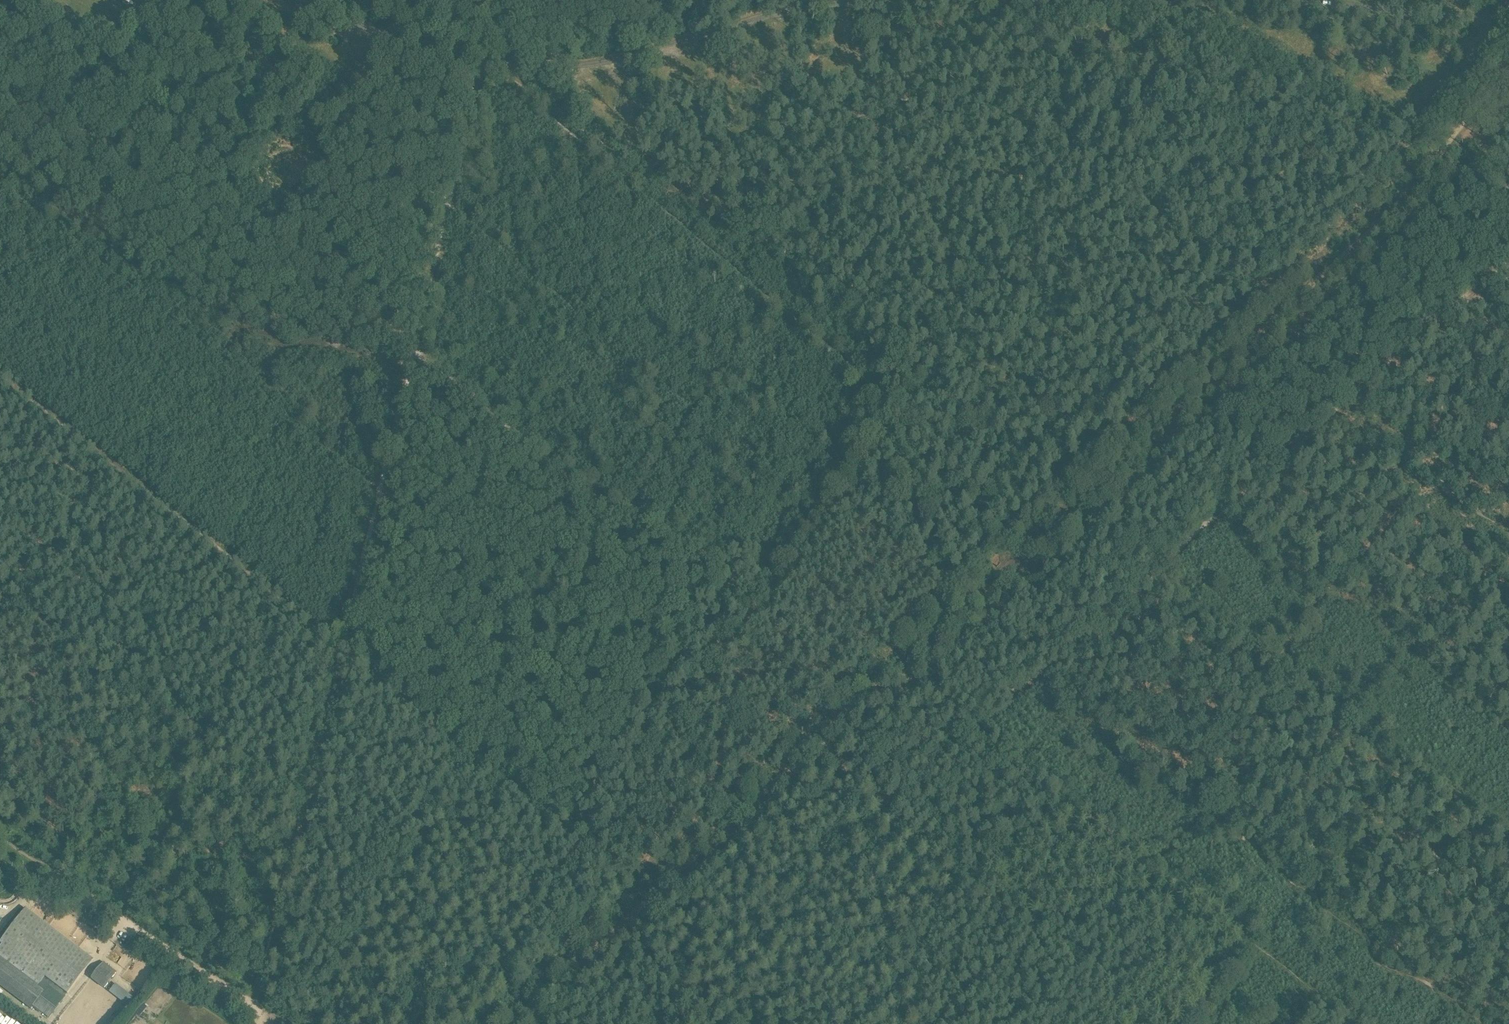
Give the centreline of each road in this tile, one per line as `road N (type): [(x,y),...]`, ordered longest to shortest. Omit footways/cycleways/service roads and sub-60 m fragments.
road 1 (track): [(506,1023),(1298,303),(1437,158)]
road 2 (track): [(497,63),(885,413)]
road 3 (track): [(885,413),(956,314),(1099,19)]
road 4 (track): [(1099,19),(1150,45),(1231,66),(1437,158)]
road 5 (track): [(56,865),(264,1015)]
road 6 (track): [(1154,869),(1352,1023)]
road 7 (track): [(195,0),(347,127)]

